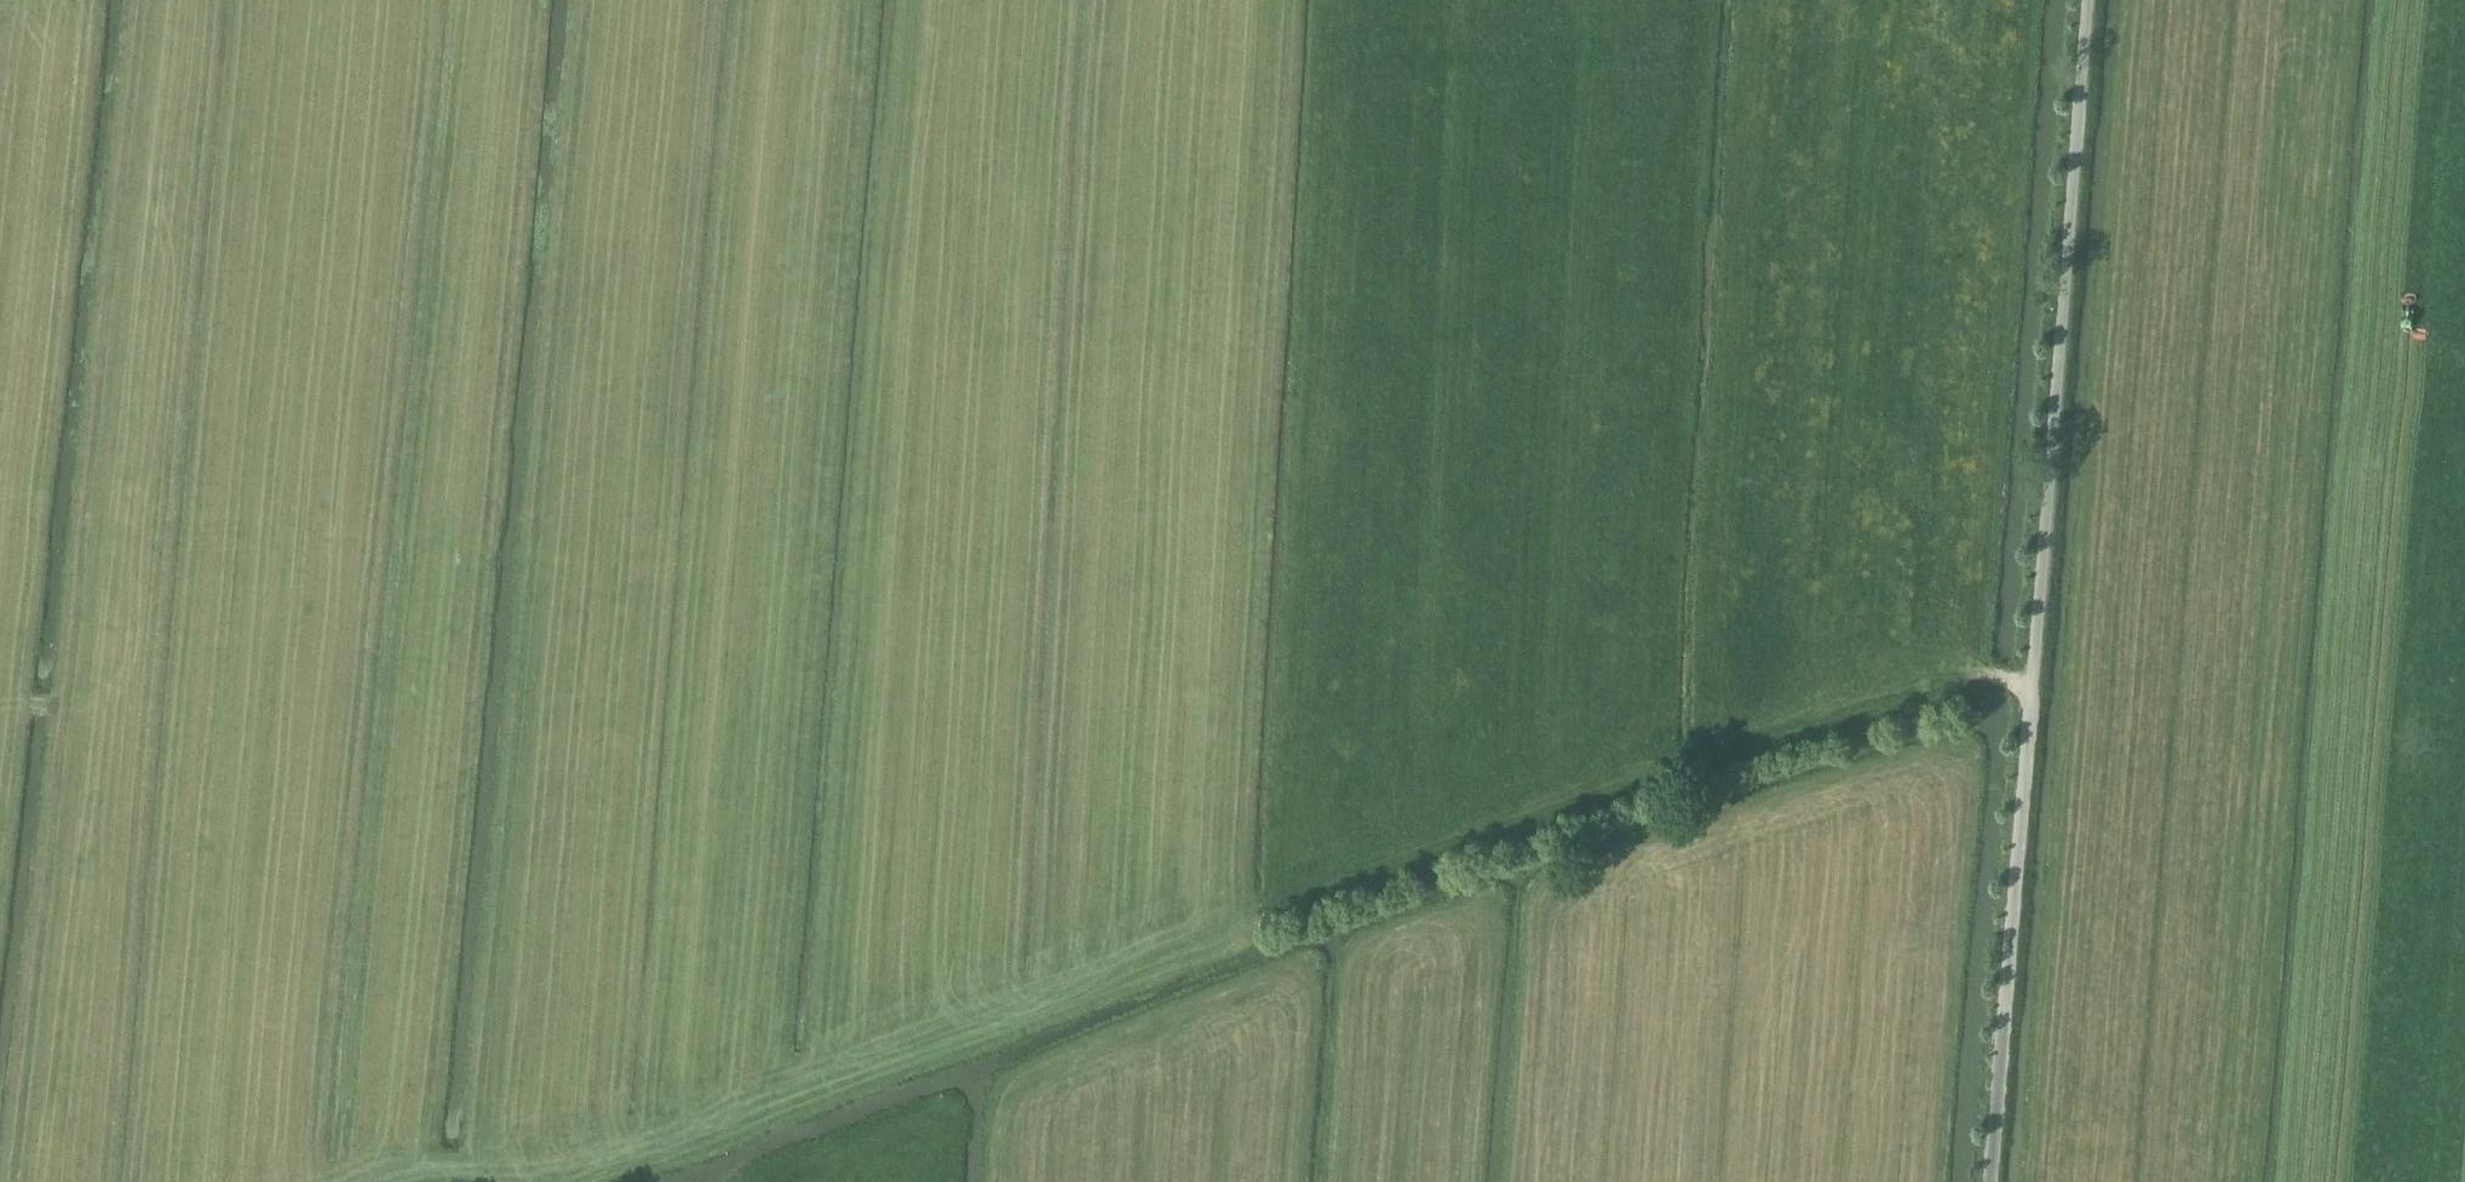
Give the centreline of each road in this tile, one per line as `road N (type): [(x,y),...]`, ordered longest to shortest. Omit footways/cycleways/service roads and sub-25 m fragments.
road 1 (unclassified): [(1990,1181),(2089,0)]

